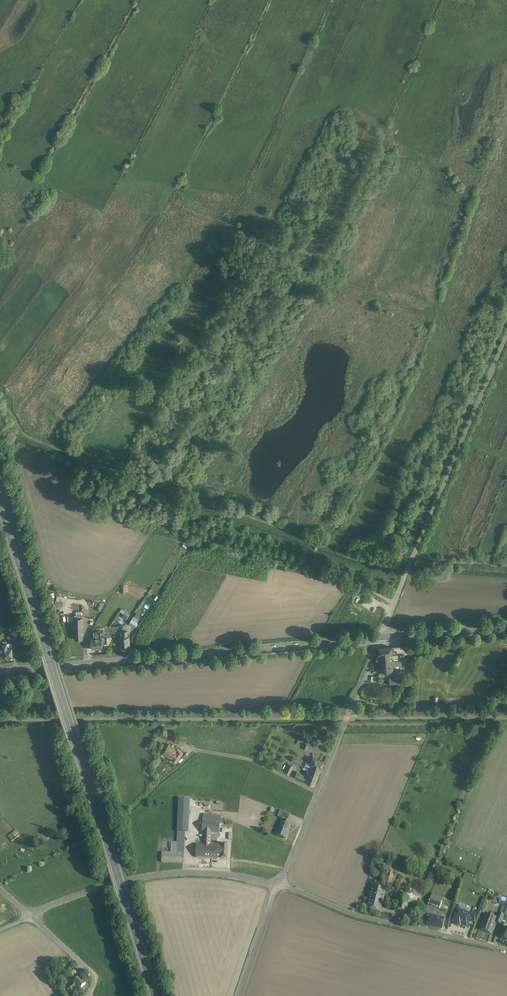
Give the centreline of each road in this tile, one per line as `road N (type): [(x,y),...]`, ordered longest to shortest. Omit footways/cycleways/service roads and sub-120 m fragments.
road 1 (primary): [(155,995),(0,493)]
road 2 (track): [(394,604),(314,562),(314,542),(27,439),(0,403)]
road 3 (primary): [(380,637),(0,671)]
road 4 (unclassified): [(33,916),(103,886),(187,871),(278,885)]
road 5 (unclassified): [(506,949),(362,915),(278,885)]
road 6 (unclassified): [(415,553),(506,334)]
road 7 (unclassified): [(380,637),(318,793)]
road 8 (unclassified): [(318,793),(254,761),(192,749)]
road 9 (primary): [(506,626),(380,637)]

